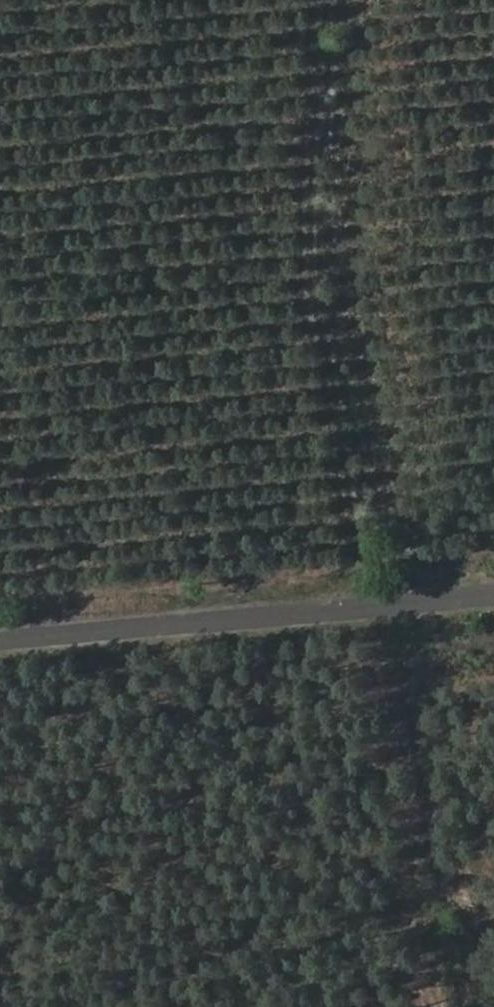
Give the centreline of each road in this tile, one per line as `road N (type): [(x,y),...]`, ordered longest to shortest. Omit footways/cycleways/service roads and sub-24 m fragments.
road 1 (unclassified): [(0,640),(493,594)]

